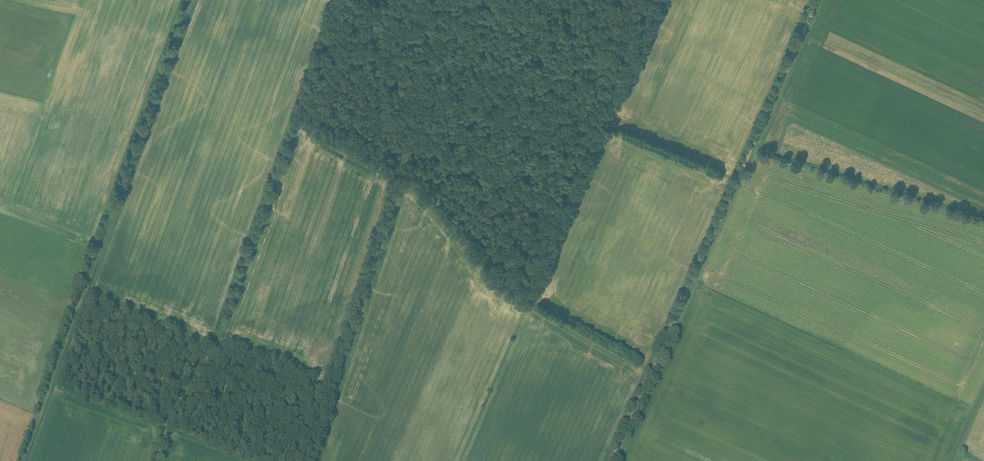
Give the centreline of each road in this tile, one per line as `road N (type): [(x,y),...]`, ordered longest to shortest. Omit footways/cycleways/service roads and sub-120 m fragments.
road 1 (unclassified): [(613,460),(817,0)]

